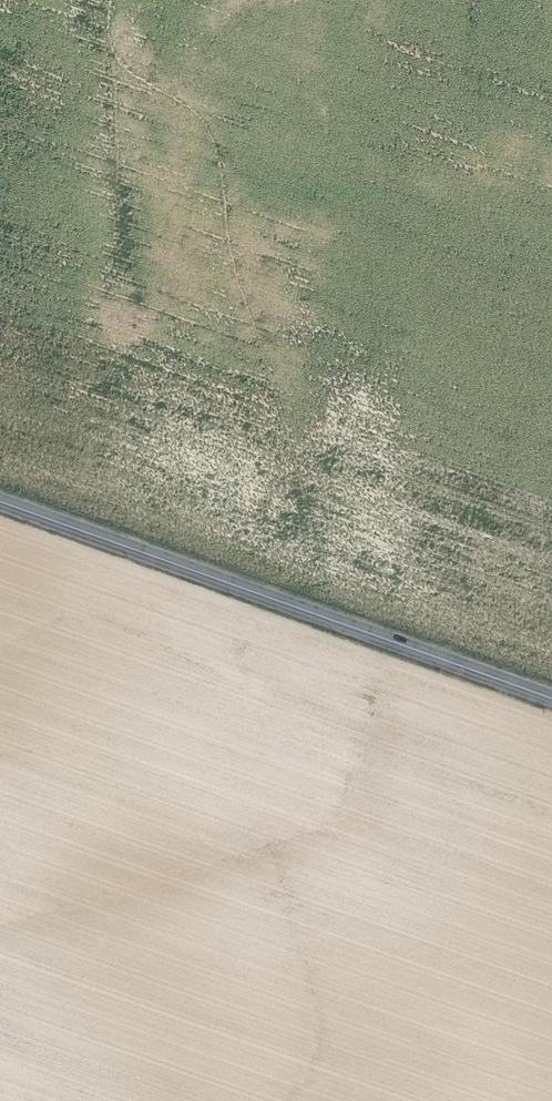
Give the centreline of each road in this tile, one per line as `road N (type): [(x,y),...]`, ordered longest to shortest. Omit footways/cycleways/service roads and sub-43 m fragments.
road 1 (secondary): [(0,503),(551,703)]

